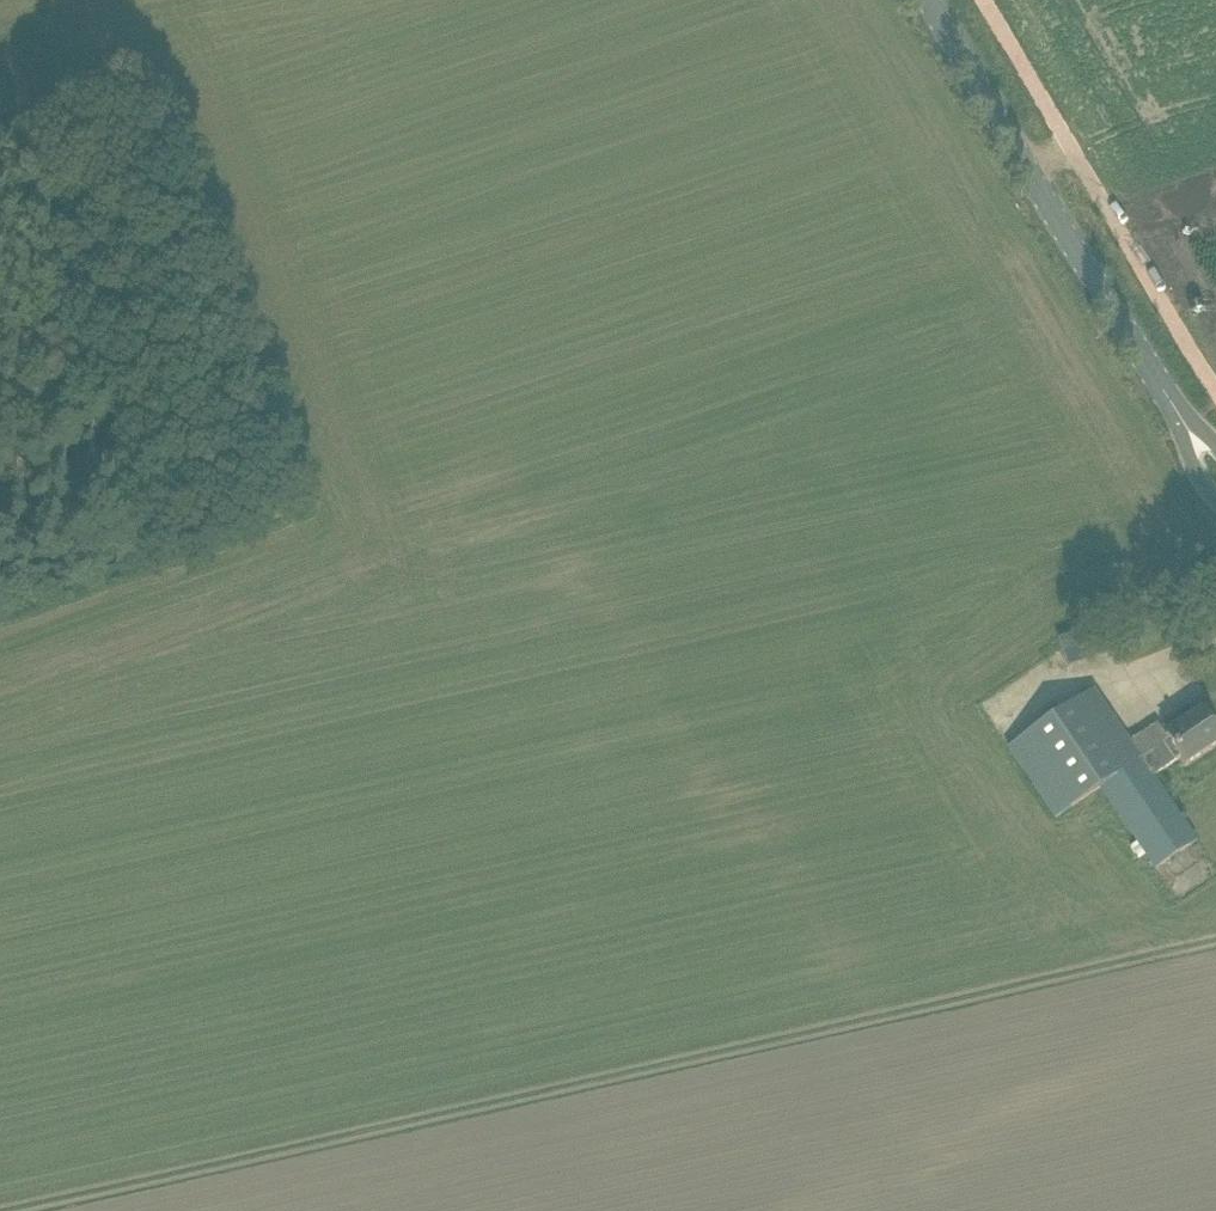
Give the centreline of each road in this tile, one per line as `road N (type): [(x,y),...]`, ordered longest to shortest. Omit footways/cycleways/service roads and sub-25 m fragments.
road 1 (tertiary): [(1181,418),(928,0)]

